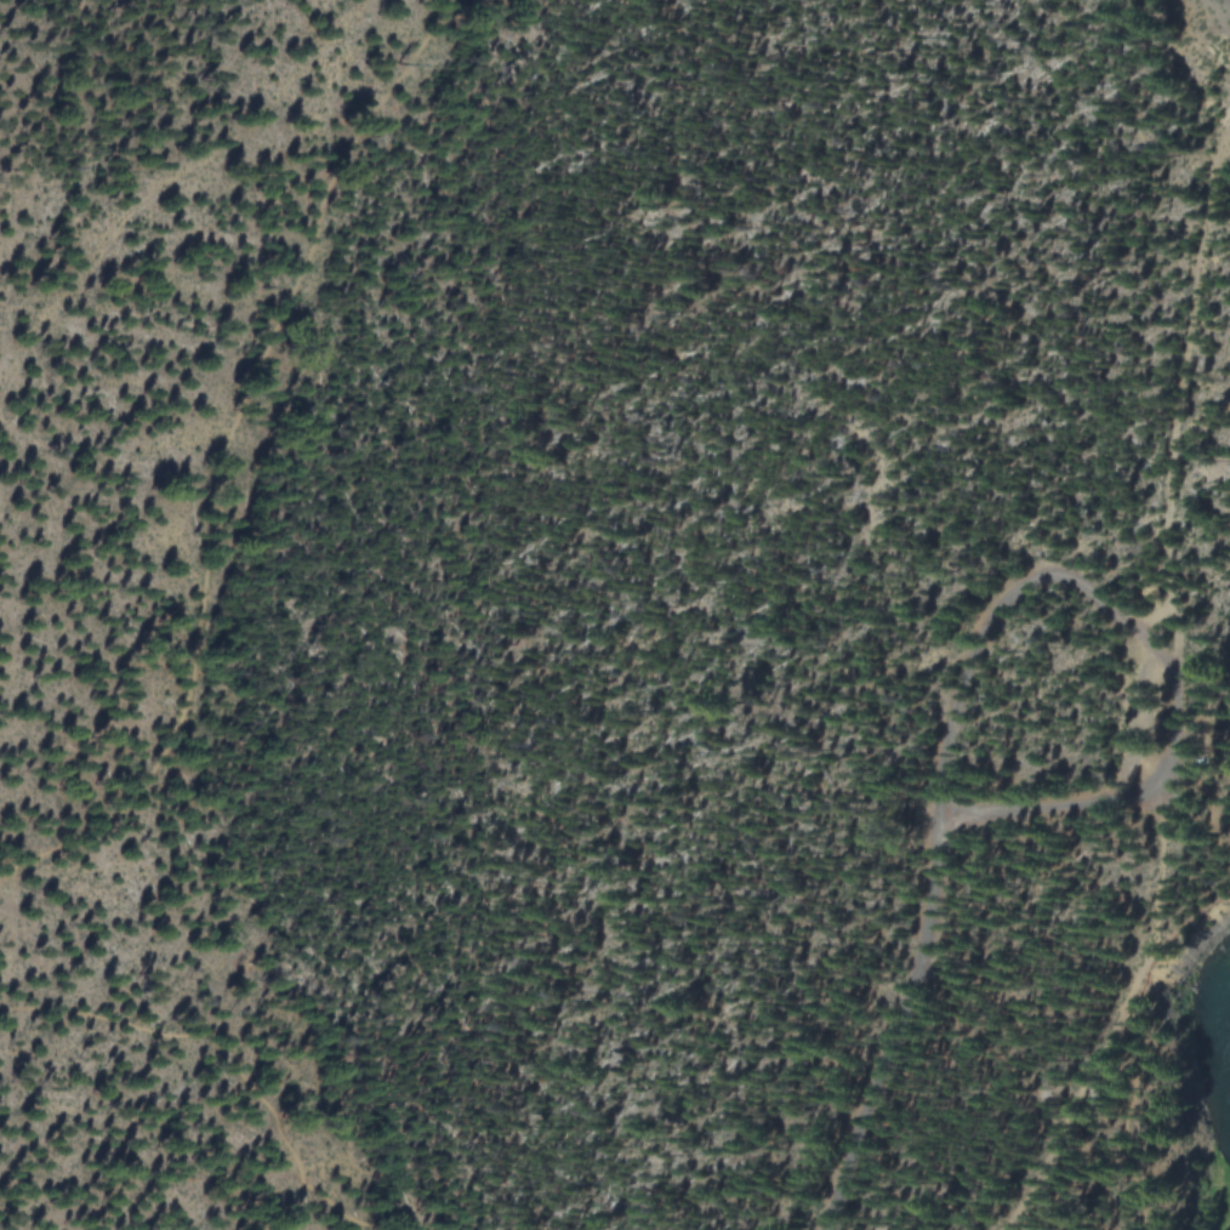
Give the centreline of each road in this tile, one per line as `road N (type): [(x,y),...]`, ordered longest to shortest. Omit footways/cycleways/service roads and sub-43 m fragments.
road 1 (residential): [(944,821),(1135,798),(1163,781),(1181,735),(1177,662),(1087,590),(1052,576),(1018,591),(989,623),(953,731),(944,821)]
road 2 (track): [(1220,138),(1167,566),(1177,662)]
road 3 (residential): [(944,821),(928,946),(829,1229)]

